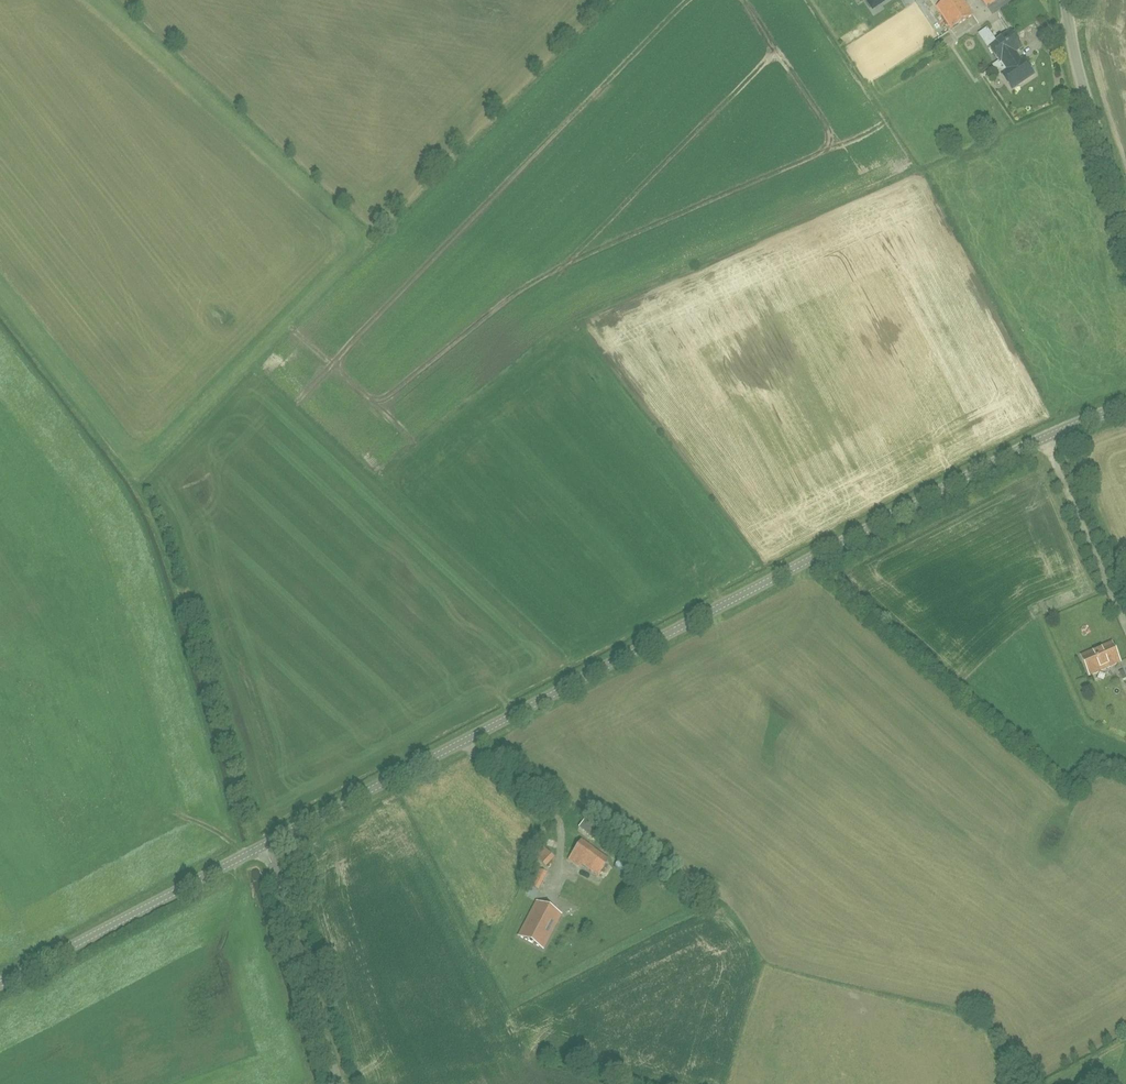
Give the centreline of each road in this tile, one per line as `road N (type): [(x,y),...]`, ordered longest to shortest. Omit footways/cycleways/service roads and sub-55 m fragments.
road 1 (tertiary): [(266,846),(1037,442),(1125,408)]
road 2 (tertiary): [(0,986),(266,846)]
road 3 (unclassified): [(340,1083),(266,846)]
road 4 (unclassified): [(1125,214),(1063,0)]

